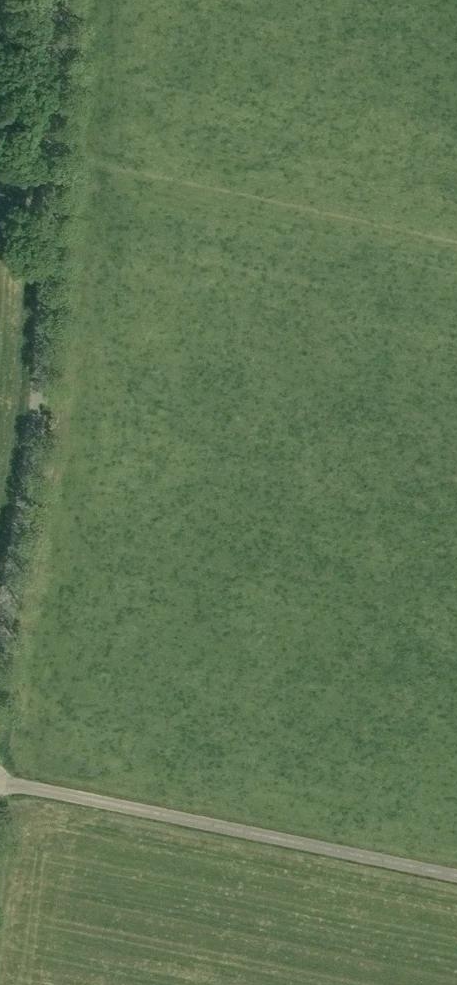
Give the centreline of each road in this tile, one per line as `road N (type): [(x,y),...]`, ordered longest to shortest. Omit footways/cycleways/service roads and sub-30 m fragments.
road 1 (unclassified): [(0,649),(38,423),(60,0)]

